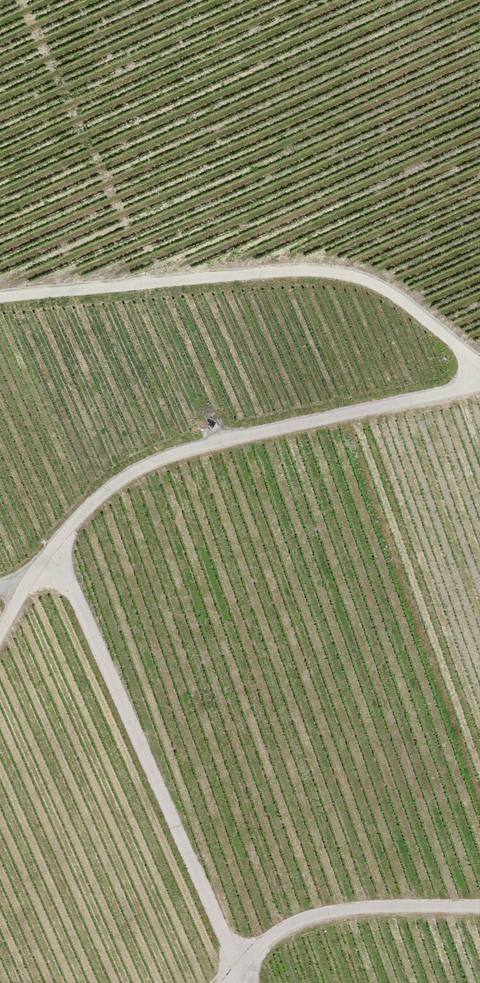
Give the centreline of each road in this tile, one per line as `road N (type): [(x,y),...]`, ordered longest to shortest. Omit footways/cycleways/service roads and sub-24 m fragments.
road 1 (track): [(0,585),(38,568),(108,488),(198,445),(479,387)]
road 2 (track): [(479,367),(382,282),(309,276),(0,290)]
road 3 (track): [(38,568),(72,599),(239,969)]
road 4 (track): [(239,969),(266,941),(311,916),(479,905)]

